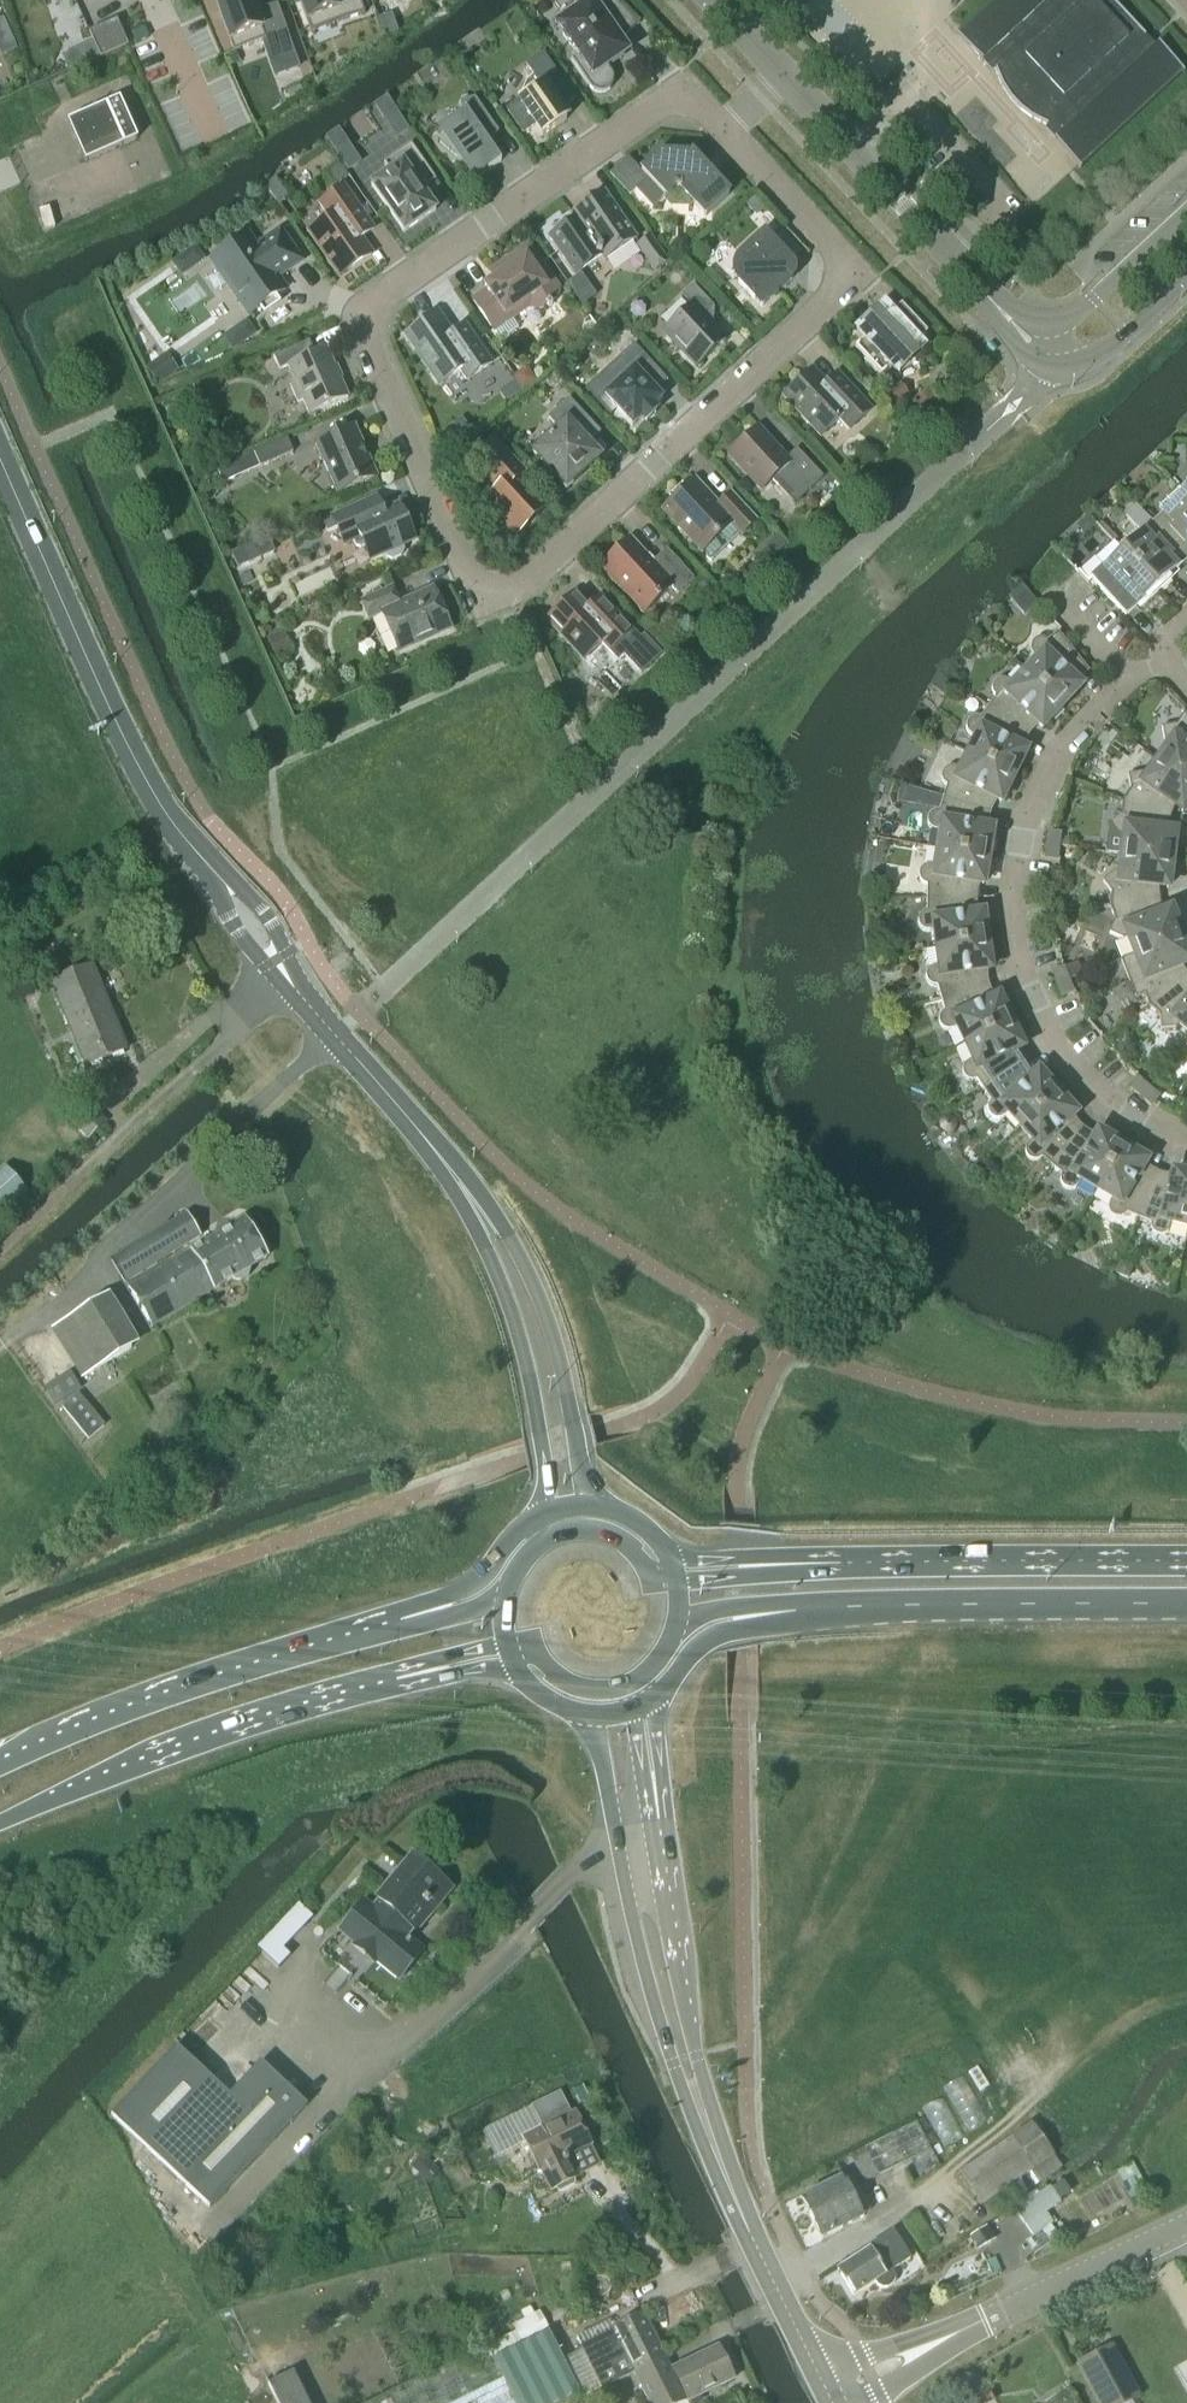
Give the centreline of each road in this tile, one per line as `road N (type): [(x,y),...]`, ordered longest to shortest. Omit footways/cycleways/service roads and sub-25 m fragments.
road 1 (tertiary): [(405,1114),(271,966),(192,863),(63,614),(0,464)]
road 2 (residential): [(487,592),(359,312),(654,111),(677,101),(698,107),(727,133)]
road 3 (residential): [(727,133),(854,271),(513,593),(487,592)]
road 4 (residential): [(1186,1142),(1139,1127),(1040,1010),(1015,908),(1040,777),(1126,679)]
road 5 (primary): [(0,1814),(188,1741),(425,1670)]
road 6 (primary): [(417,1612),(170,1682),(0,1762)]
road 7 (tertiary): [(596,1504),(555,1344),(506,1230),(405,1114)]
road 8 (tertiary): [(405,1114),(467,1211),(506,1304),(535,1417),(546,1510)]
road 9 (primary): [(1186,1557),(763,1565)]
road 10 (tertiary): [(583,1711),(598,1740),(657,2022),(678,2076),(700,2102)]
road 11 (primary): [(785,1612),(1186,1608)]
road 12 (tertiary): [(700,2102),(655,1791)]
road 13 (tertiary): [(700,2102),(818,2375)]
road 14 (tertiary): [(928,2346),(1186,2223)]
road 15 (tertiary): [(981,284),(784,77)]
road 16 (tertiary): [(981,284),(1007,327),(1051,364),(1092,362),(1186,273)]
road 17 (tertiary): [(1186,209),(1095,294),(1051,320),(981,284)]
road 18 (track): [(359,312),(164,387)]
road 19 (primary): [(546,1510),(518,1530),(475,1582),(417,1612)]
road 20 (primary): [(656,1697),(706,1642),(785,1612)]
road 21 (primary): [(677,1580),(655,1577),(628,1544),(602,1532),(547,1538)]
road 22 (primary): [(509,1644),(531,1649),(581,1687),(636,1677)]

